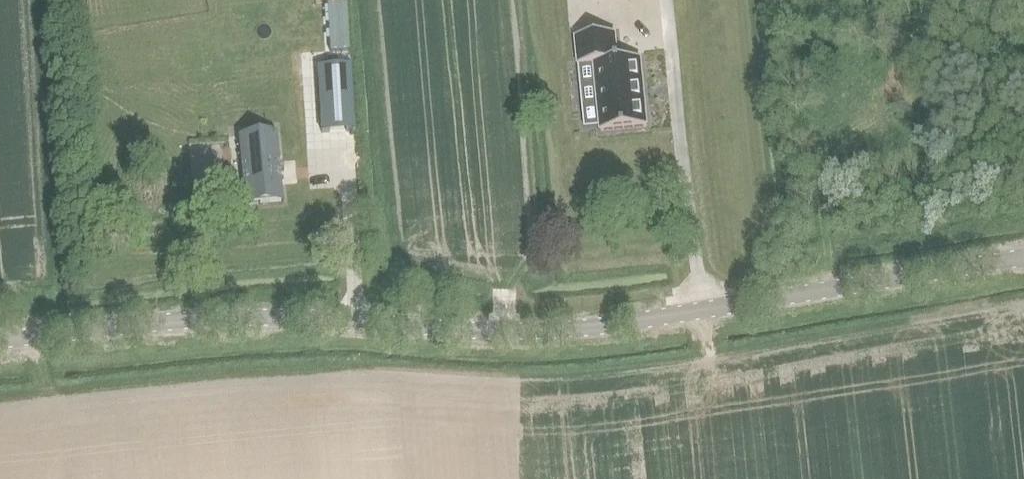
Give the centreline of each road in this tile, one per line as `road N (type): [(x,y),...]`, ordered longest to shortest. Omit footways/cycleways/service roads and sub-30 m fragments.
road 1 (tertiary): [(0,343),(243,317),(532,332),(619,327),(1023,259)]

